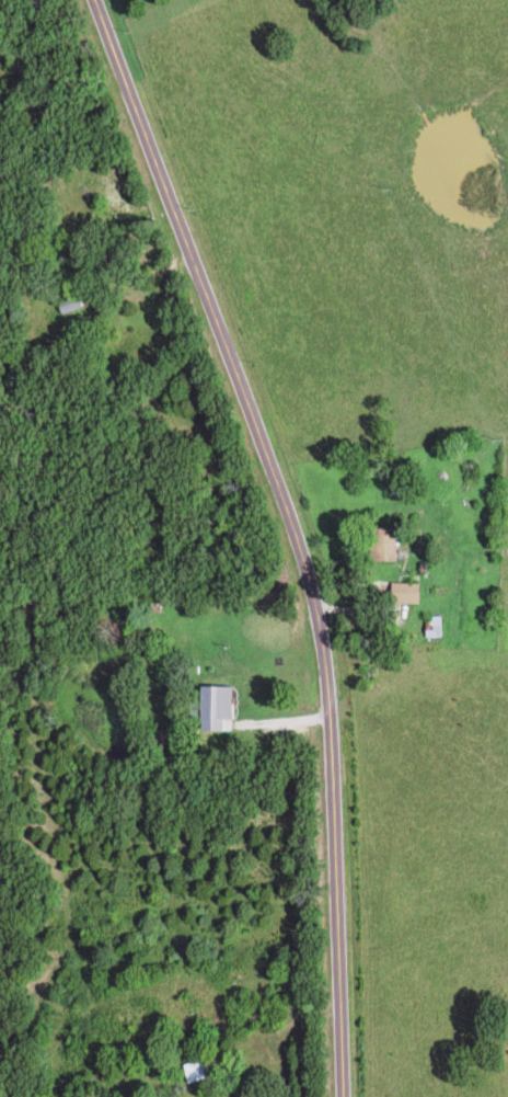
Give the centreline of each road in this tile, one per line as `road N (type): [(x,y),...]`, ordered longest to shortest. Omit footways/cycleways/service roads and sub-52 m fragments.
road 1 (tertiary): [(344,1096),(321,635),(257,436),(91,0)]

